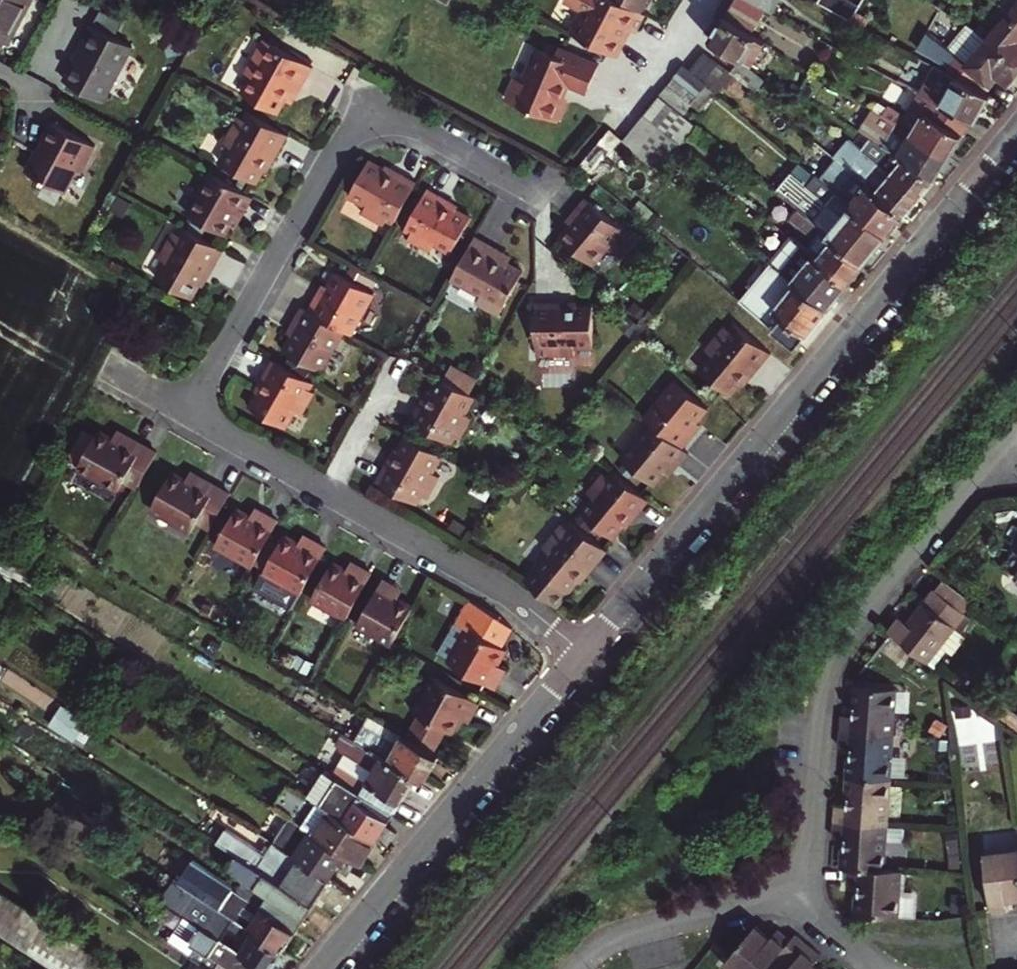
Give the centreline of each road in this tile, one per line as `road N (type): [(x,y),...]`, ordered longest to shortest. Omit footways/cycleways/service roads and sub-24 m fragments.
road 1 (residential): [(1016,128),(585,656)]
road 2 (residential): [(543,199),(365,100),(191,414)]
road 3 (residential): [(803,891),(828,664),(1007,441)]
road 4 (residential): [(585,656),(505,591),(191,414)]
road 5 (residential): [(585,656),(321,968)]
road 6 (residential): [(574,968),(611,939),(803,891)]
road 7 (residential): [(623,110),(708,0)]

